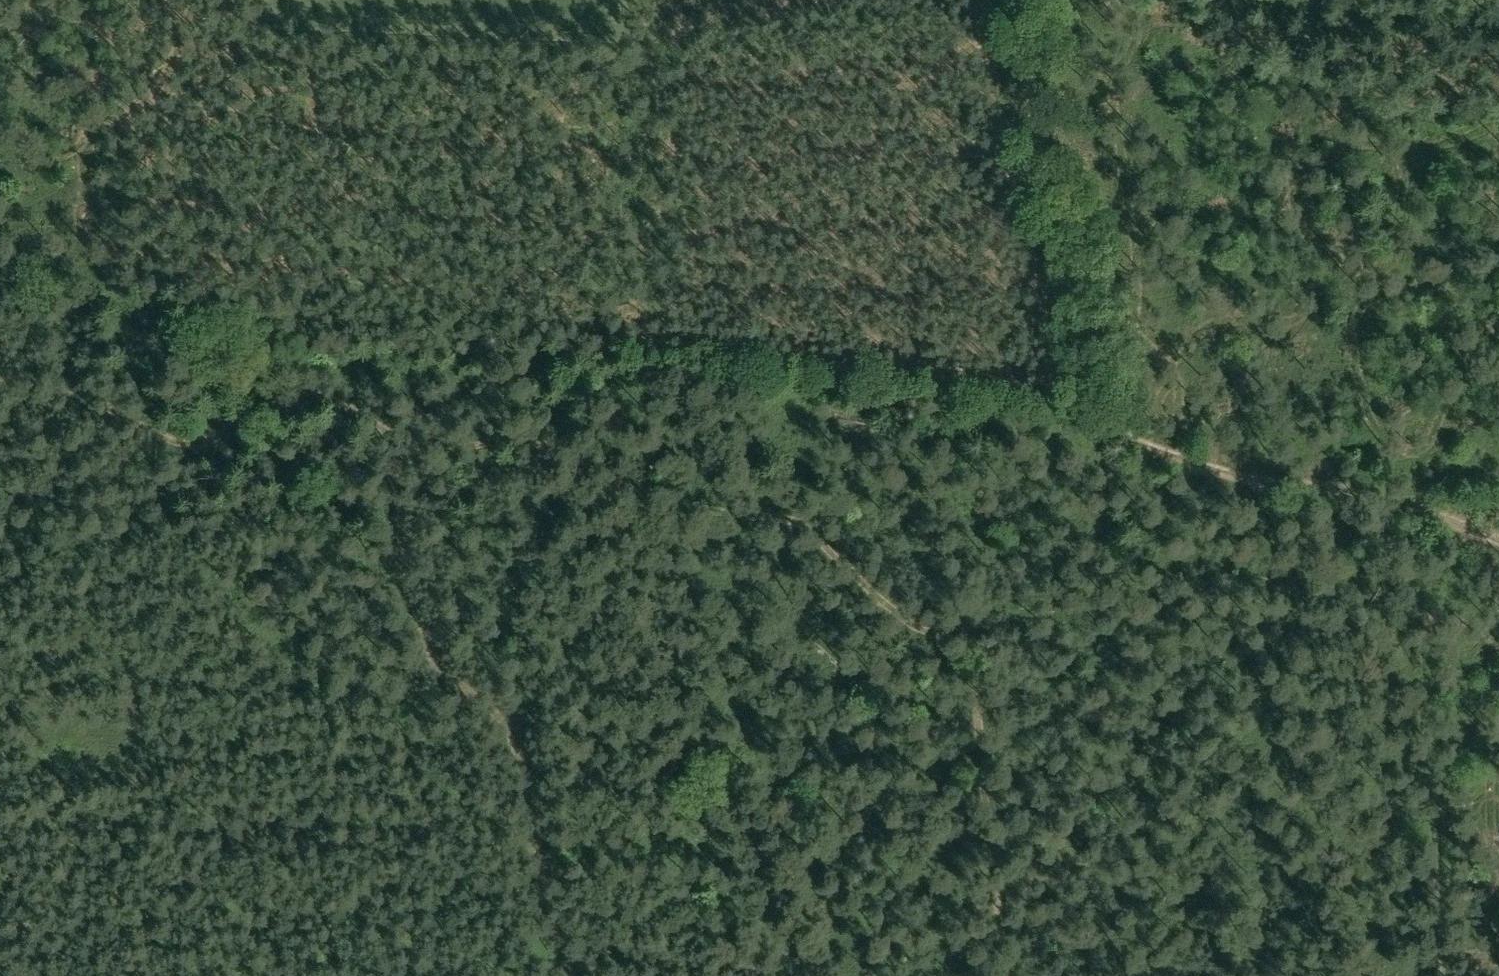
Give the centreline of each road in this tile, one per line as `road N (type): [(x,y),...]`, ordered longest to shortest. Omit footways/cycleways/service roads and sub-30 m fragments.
road 1 (track): [(1022,0),(1087,372),(1106,426),(1127,444),(1498,539)]

